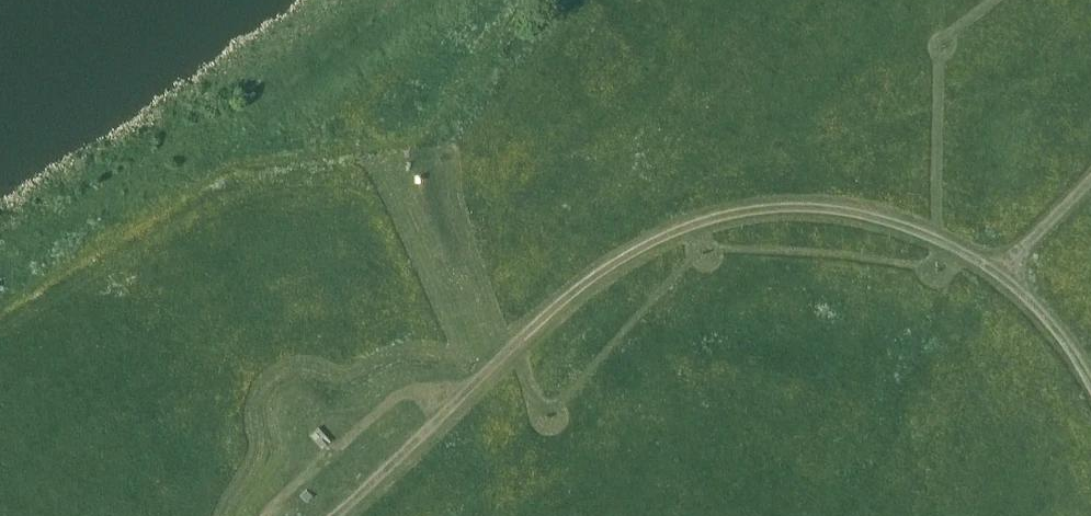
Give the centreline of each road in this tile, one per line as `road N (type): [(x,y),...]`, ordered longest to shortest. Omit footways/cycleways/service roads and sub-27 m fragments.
road 1 (track): [(336,515),(594,276),(628,253),(721,215),(842,212),(905,227),(999,271)]
road 2 (track): [(268,515),(386,406),(459,399)]
road 3 (track): [(999,271),(1074,352),(1090,388)]
road 4 (track): [(999,271),(1090,178)]

